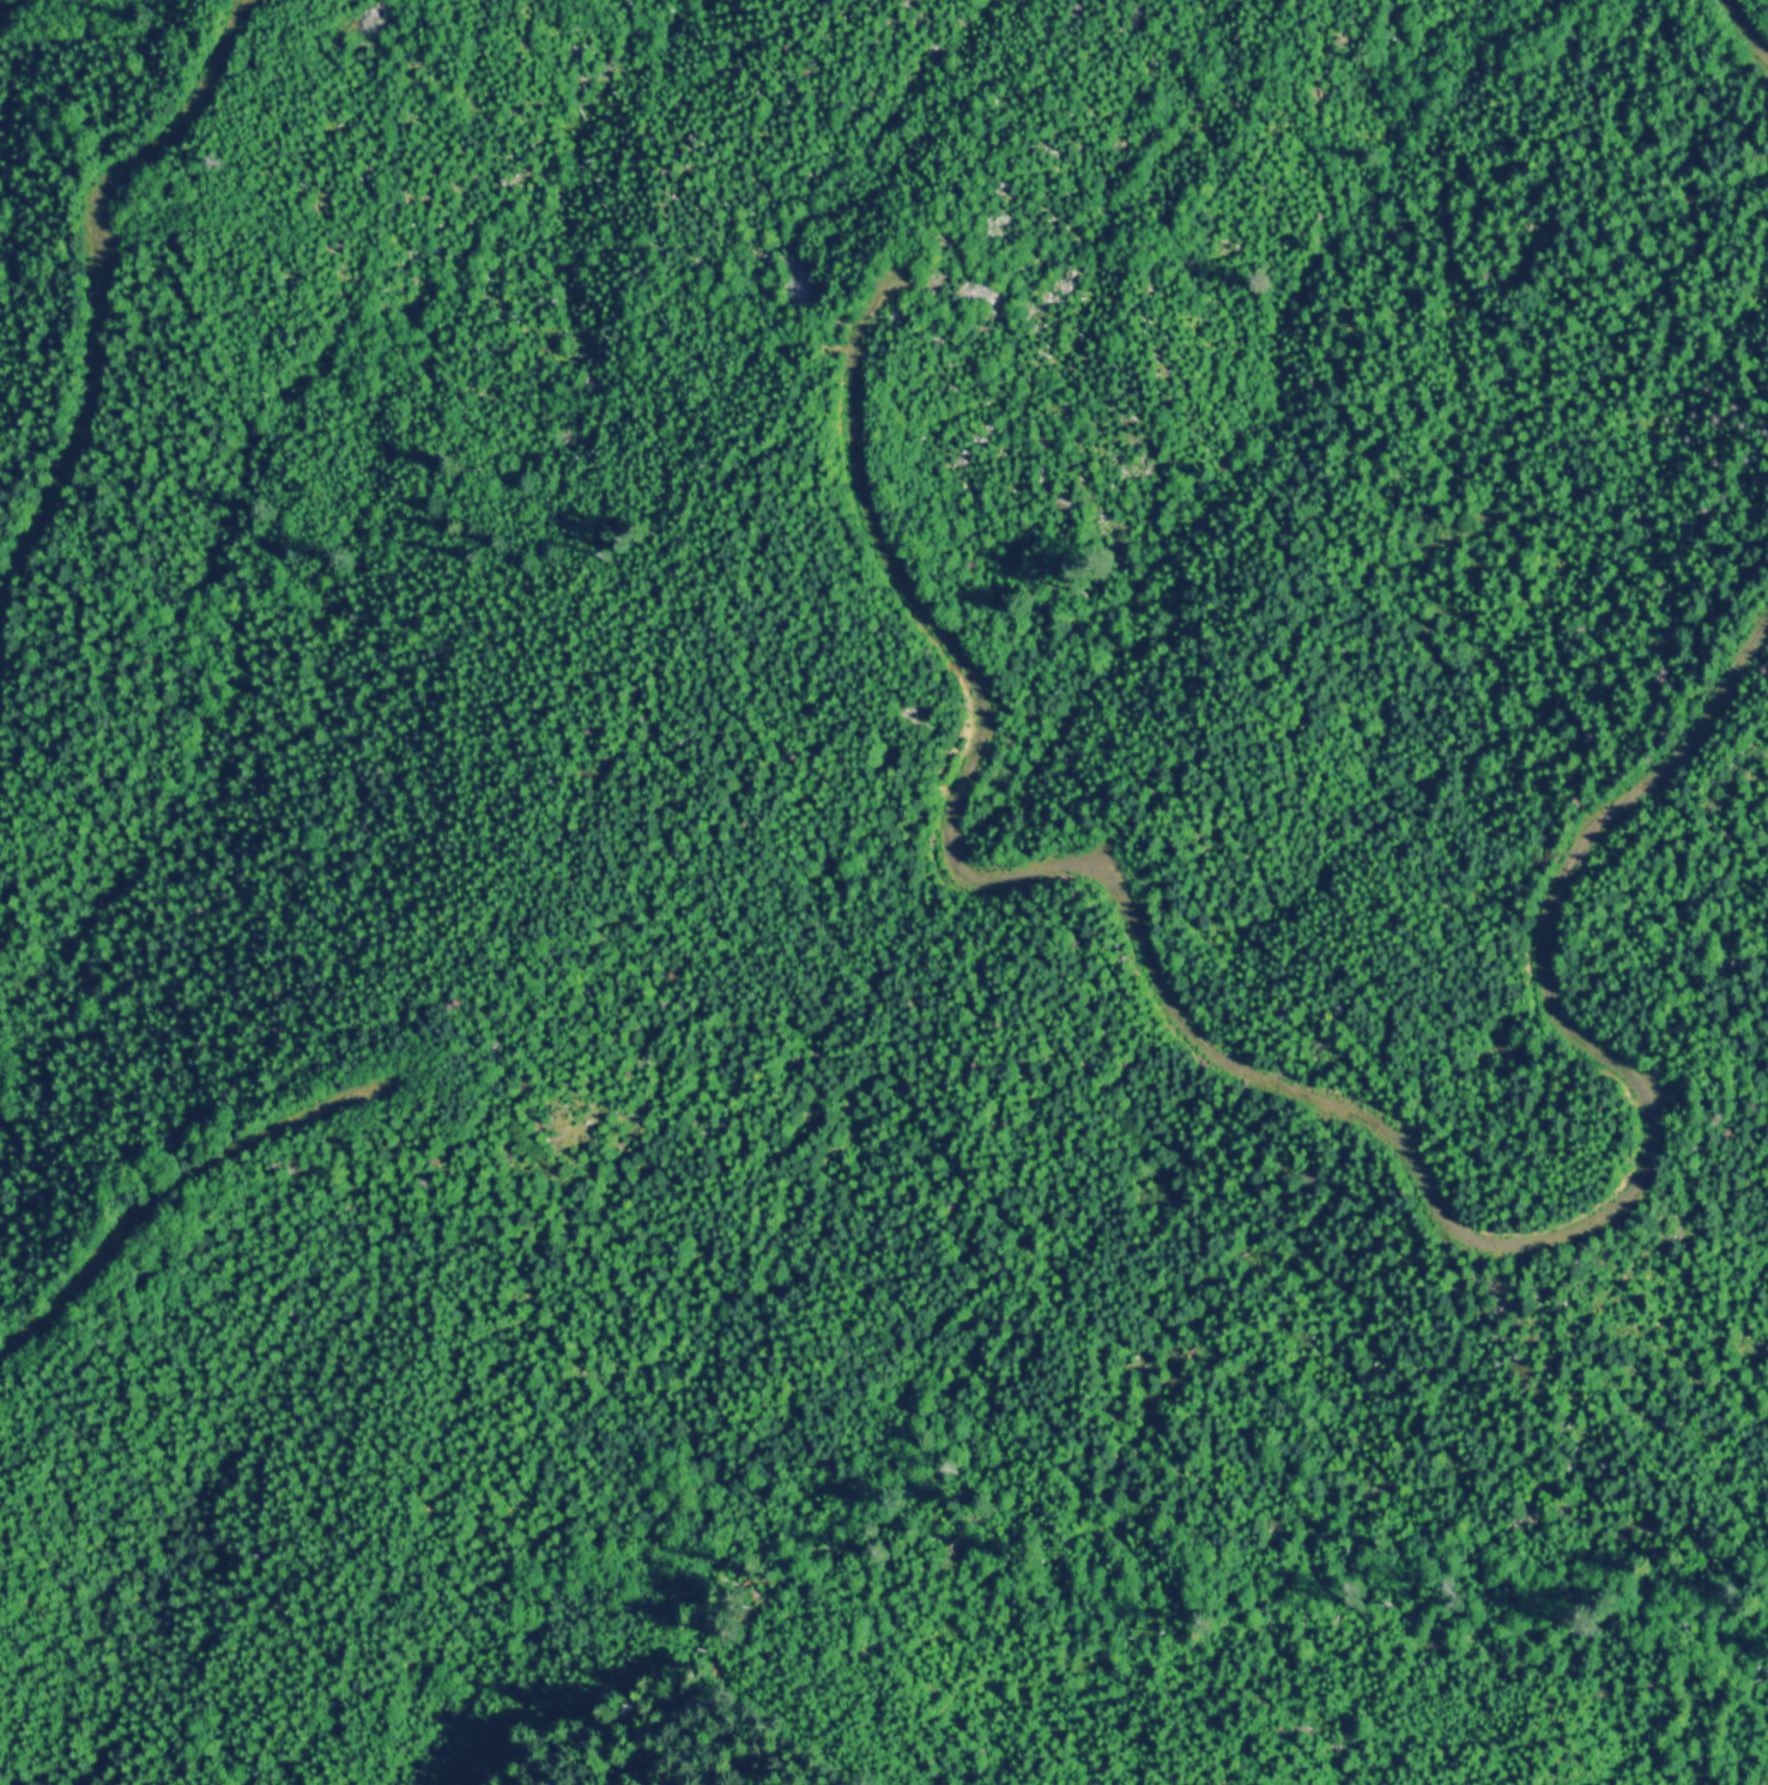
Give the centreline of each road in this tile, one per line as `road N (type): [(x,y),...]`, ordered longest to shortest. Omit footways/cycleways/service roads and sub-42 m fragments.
road 1 (track): [(1767,619),(1683,749),(1588,834),(1566,870),(1543,949),(1557,1018),(1648,1097),(1651,1152),(1615,1210),(1561,1238),(1483,1241),(1447,1220),(1388,1130),(1247,1076),(1199,1043),(1160,987),(1116,893),(1092,870),(1065,865),(977,879),(951,857),(953,807),(983,746),(980,691),(874,536),(855,446),(859,338),(909,265)]
road 2 (track): [(0,593),(81,432),(101,193),(184,116),(245,0)]
road 3 (track): [(405,1082),(344,1100),(194,1176),(0,1345)]

